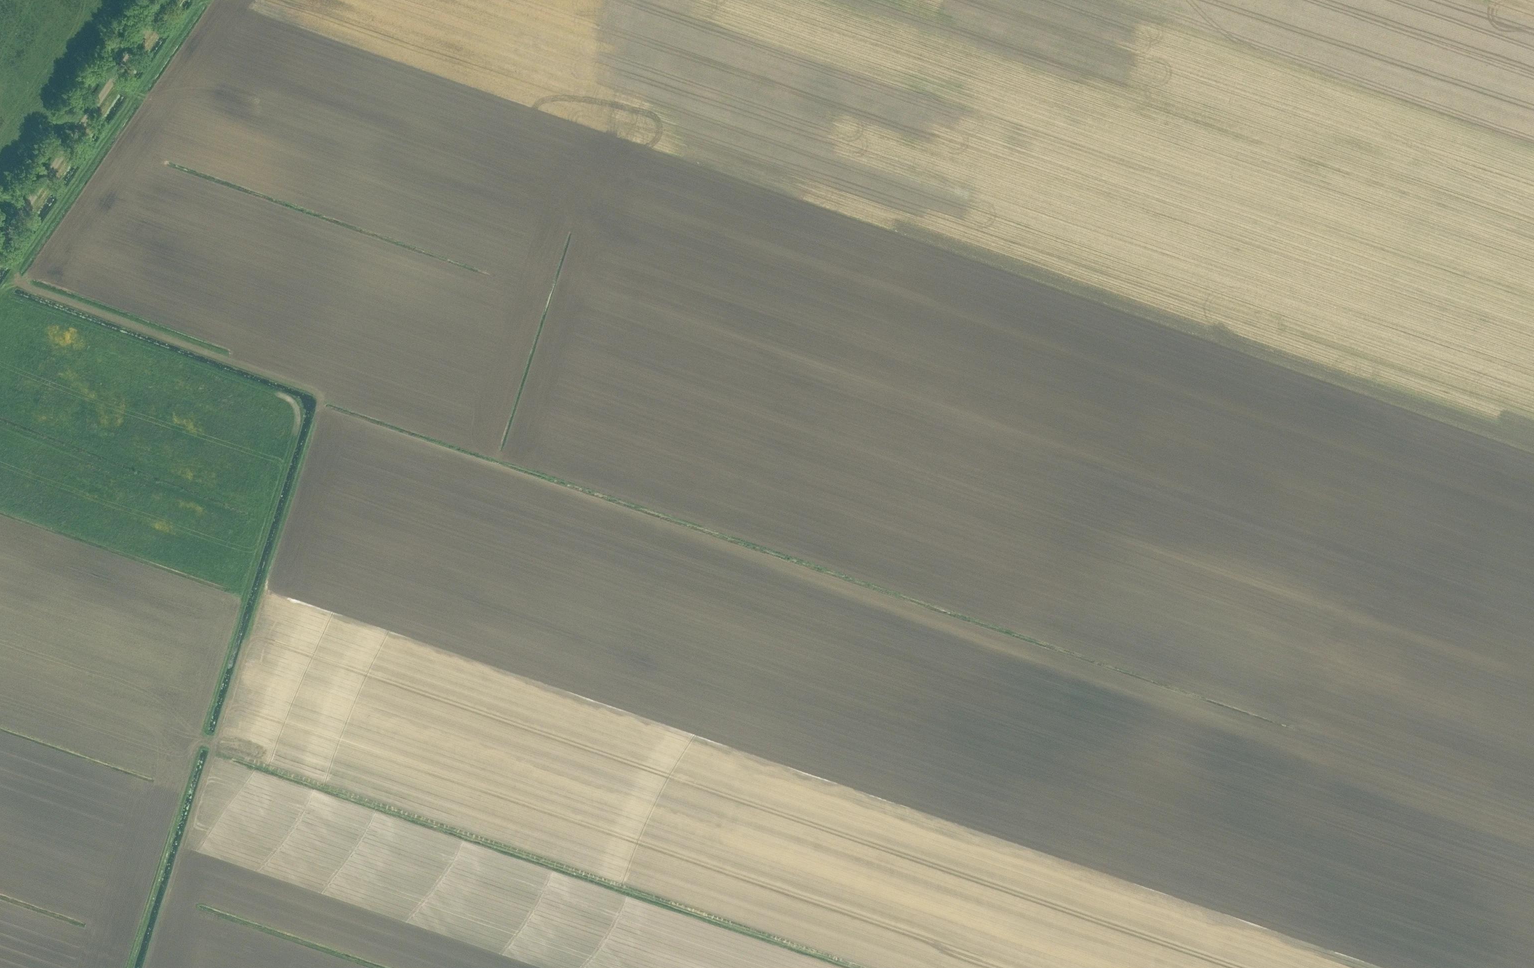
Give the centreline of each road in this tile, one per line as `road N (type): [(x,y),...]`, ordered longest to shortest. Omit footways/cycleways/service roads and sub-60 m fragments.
road 1 (unclassified): [(0,244),(167,0)]

